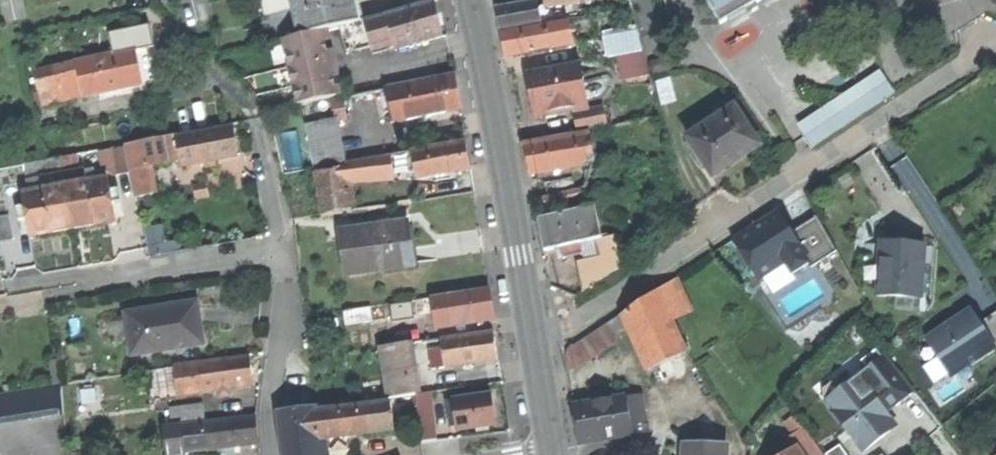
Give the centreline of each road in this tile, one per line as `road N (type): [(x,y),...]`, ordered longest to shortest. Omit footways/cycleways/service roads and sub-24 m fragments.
road 1 (residential): [(583,317),(995,44)]
road 2 (tertiary): [(470,0),(550,449)]
road 3 (residential): [(282,251),(9,285)]
road 4 (residential): [(272,454),(282,251)]
road 5 (residential): [(282,251),(256,122)]

